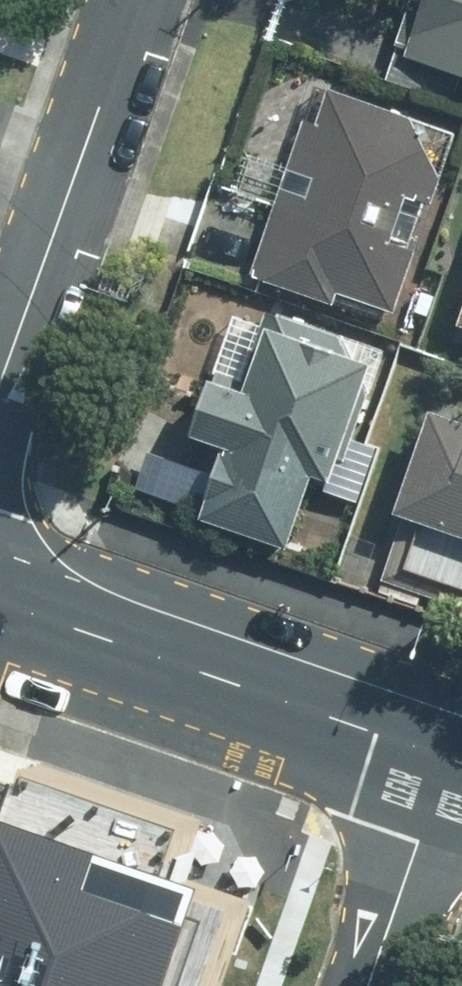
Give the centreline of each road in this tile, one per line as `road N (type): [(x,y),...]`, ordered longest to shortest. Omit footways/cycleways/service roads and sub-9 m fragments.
road 1 (secondary): [(451,764),(0,602)]
road 2 (residential): [(140,0),(0,407)]
road 3 (residential): [(374,985),(451,764)]

